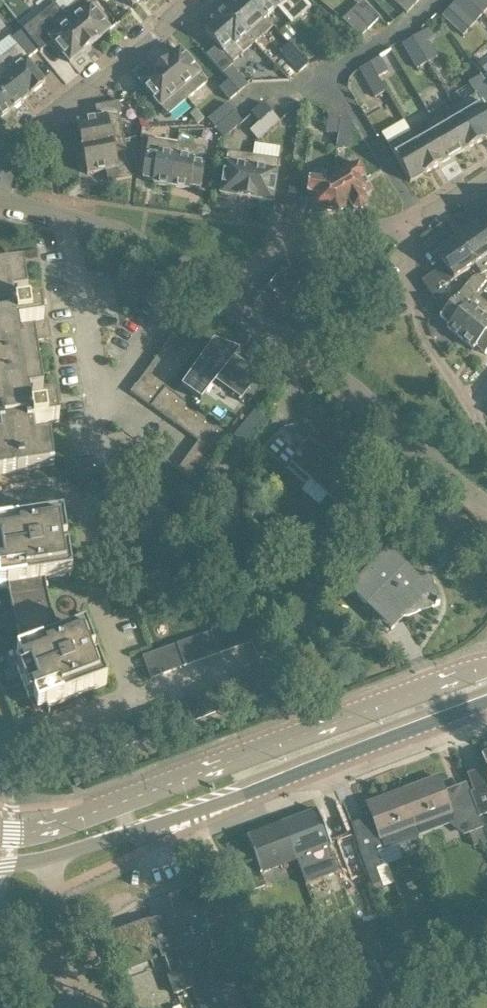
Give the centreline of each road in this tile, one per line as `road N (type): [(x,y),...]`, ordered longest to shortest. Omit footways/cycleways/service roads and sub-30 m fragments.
road 1 (secondary): [(486,668),(55,827),(0,834)]
road 2 (secondary): [(0,866),(66,855),(234,800),(486,702)]
road 3 (residential): [(486,503),(316,354),(239,307),(230,272)]
road 4 (residential): [(186,0),(20,141),(0,189)]
road 5 (residential): [(104,465),(79,302),(54,213)]
road 6 (residential): [(413,222),(407,260),(414,304),(428,344),(481,422)]
road 7 (residential): [(230,272),(249,273),(287,244),(413,222)]
road 8 (residential): [(230,272),(176,264),(116,229),(54,213)]

